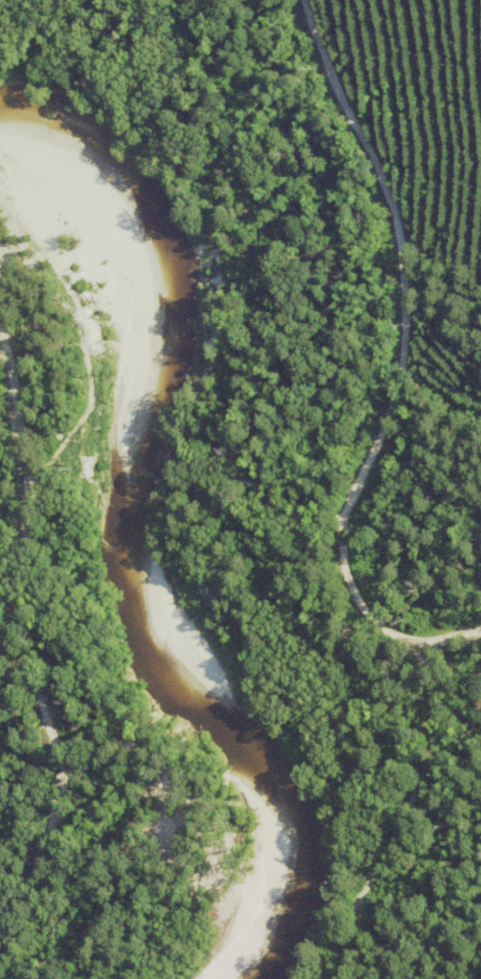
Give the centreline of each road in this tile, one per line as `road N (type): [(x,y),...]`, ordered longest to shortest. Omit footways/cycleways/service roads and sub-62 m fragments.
road 1 (residential): [(304,978),(379,869),(404,800),(379,681),(335,597),(335,487),(364,368),(355,215),(292,0)]
road 2 (track): [(0,904),(22,893),(43,853),(54,787),(51,739),(24,681)]

